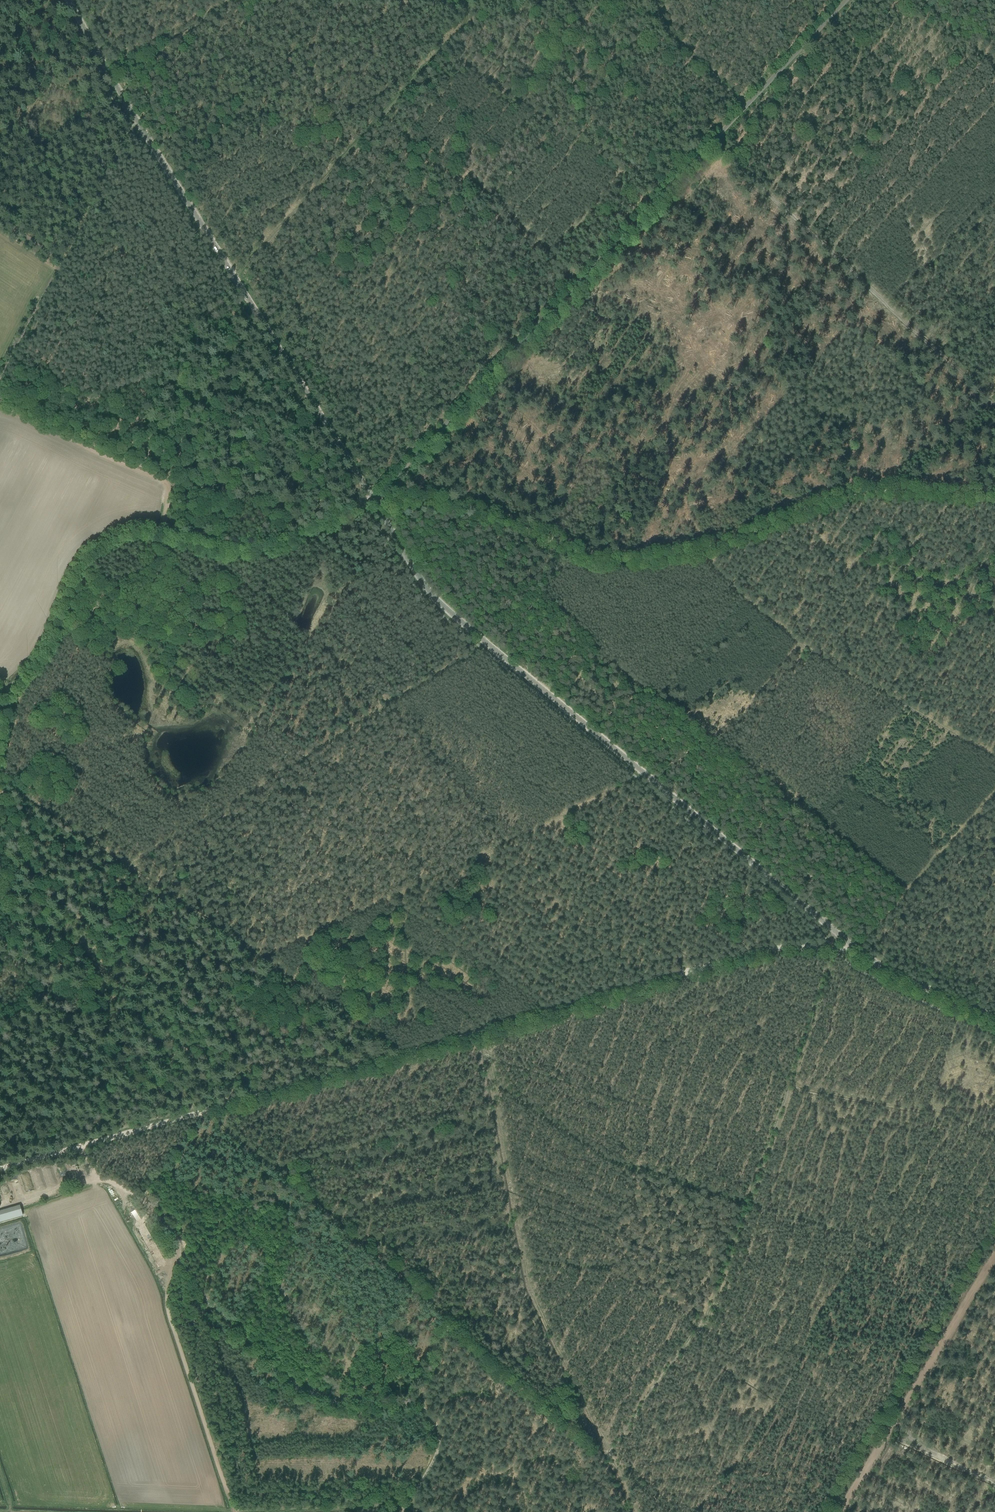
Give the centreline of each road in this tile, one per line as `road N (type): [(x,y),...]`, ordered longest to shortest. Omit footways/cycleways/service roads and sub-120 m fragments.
road 1 (track): [(0,1171),(790,948),(834,950)]
road 2 (tertiary): [(994,1018),(856,949),(454,615),(429,592),(373,499)]
road 3 (unclassified): [(373,499),(843,0)]
road 4 (track): [(373,499),(448,499),(598,557),(652,559),(749,532),(846,485),(994,484)]
road 5 (track): [(475,1033),(487,1091),(599,1156),(965,1270),(994,1221)]
road 6 (tertiary): [(373,499),(68,0)]
road 7 (track): [(401,1511),(440,1440),(421,1393),(439,1363),(444,1316),(205,1111)]
road 8 (unclassified): [(0,734),(13,689),(47,643),(84,556),(98,547),(139,531),(216,549),(268,550),(373,499)]
road 9 (track): [(421,1408),(356,1408),(295,1386),(212,1309),(161,1217),(136,1195),(95,1178),(80,1147)]
road 10 (track): [(707,545),(742,596),(778,624),(994,756)]
road 11 (track): [(841,1511),(994,1253)]
road 12 (track): [(965,1270),(822,1511)]
road 13 (track): [(444,1316),(603,1456),(628,1511)]
road 14 (track): [(0,946),(205,1111)]
road 15 (track): [(0,402),(165,482),(156,533)]
road 16 (track): [(834,950),(856,949),(994,788)]
road 17 (track): [(0,217),(61,260),(0,382)]
road 18 (track): [(746,103),(692,64),(661,29),(652,0)]

